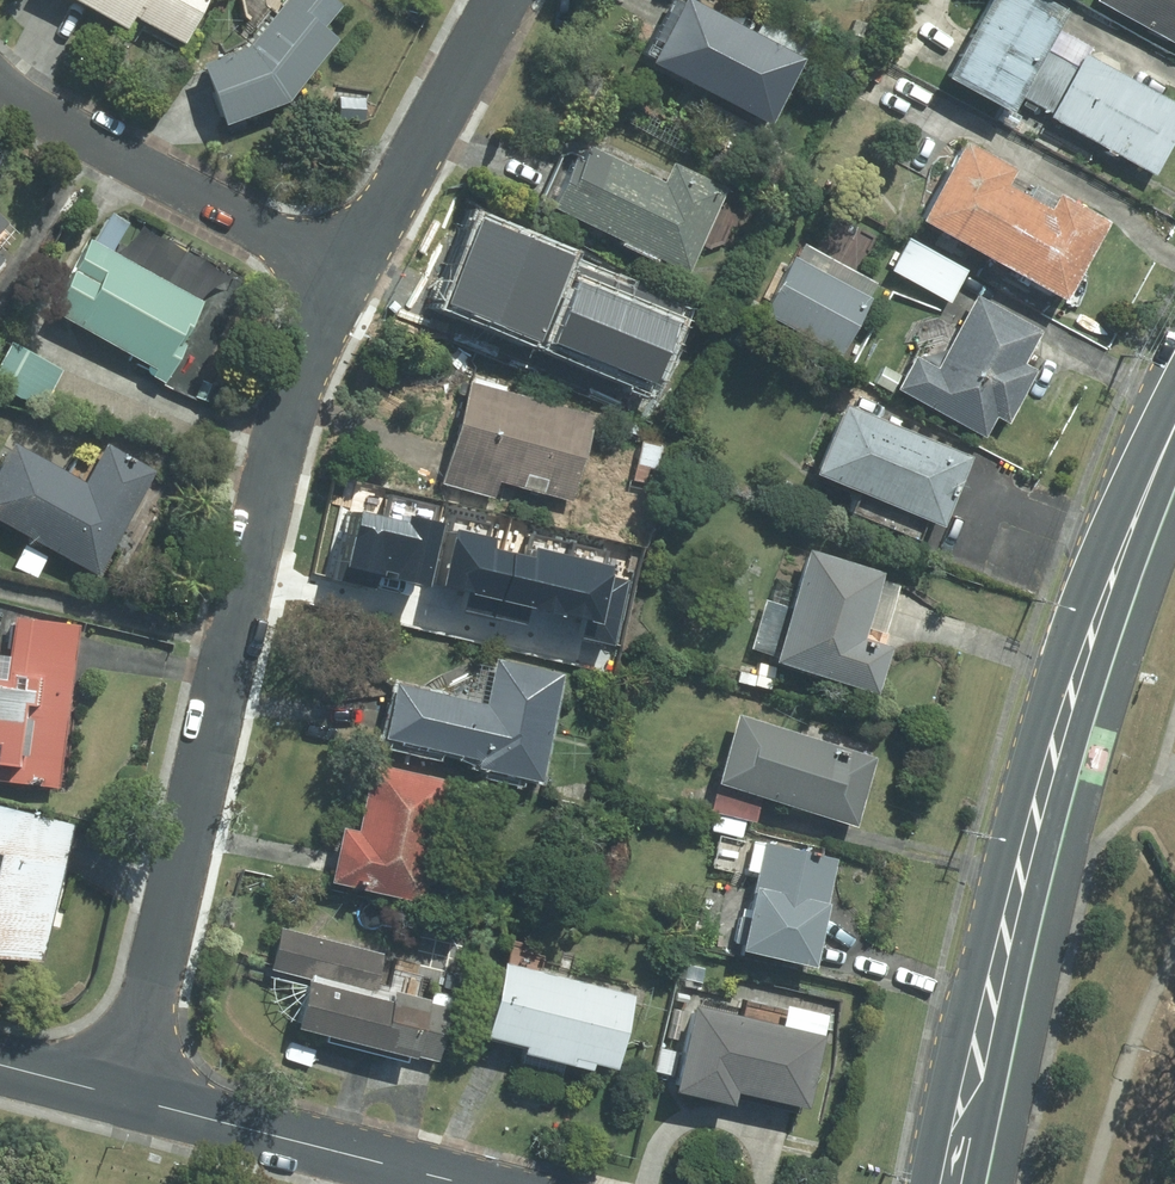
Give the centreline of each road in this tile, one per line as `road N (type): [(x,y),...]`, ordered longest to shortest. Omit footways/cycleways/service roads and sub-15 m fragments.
road 1 (residential): [(124,1098),(269,480),(350,277)]
road 2 (primary): [(951,1183),(1034,814),(1110,578),(1174,428)]
road 3 (residential): [(0,87),(63,130),(350,277)]
road 4 (tertiary): [(467,1183),(124,1098)]
road 5 (residential): [(350,277),(502,0)]
road 6 (tertiary): [(124,1098),(0,1066)]

